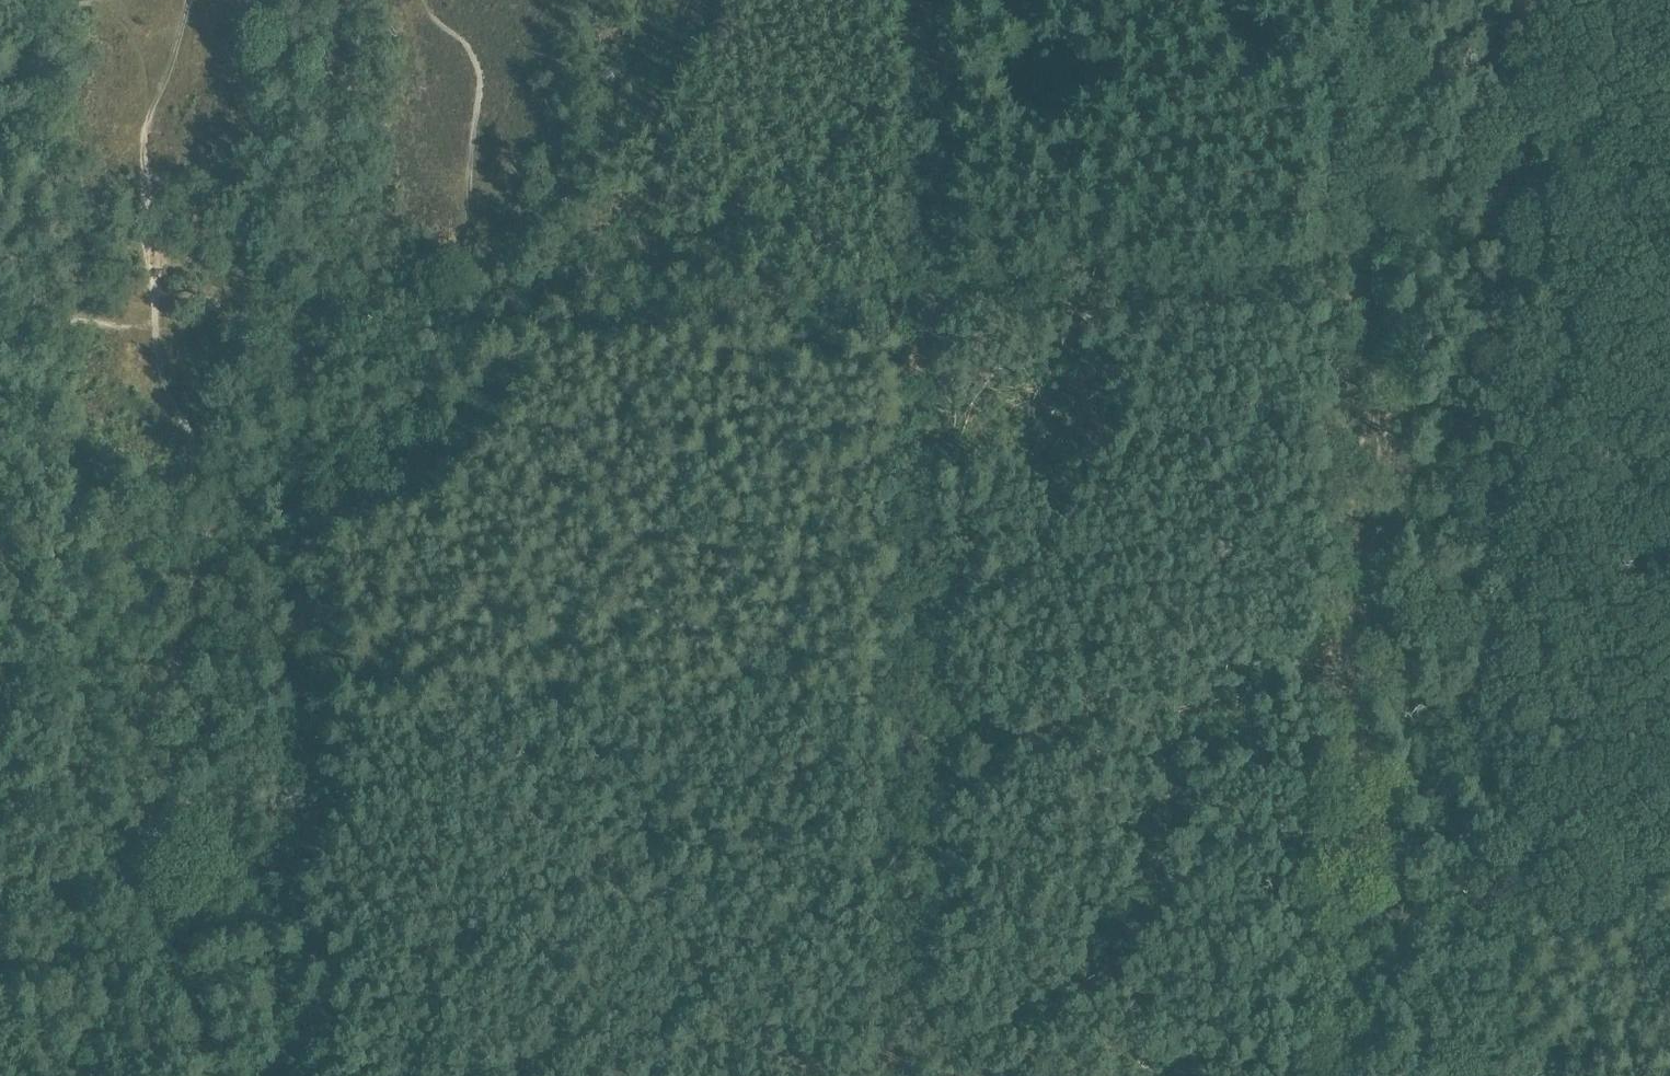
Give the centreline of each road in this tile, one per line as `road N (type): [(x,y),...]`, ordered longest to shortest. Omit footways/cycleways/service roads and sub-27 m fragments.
road 1 (track): [(1344,1075),(1375,0)]

